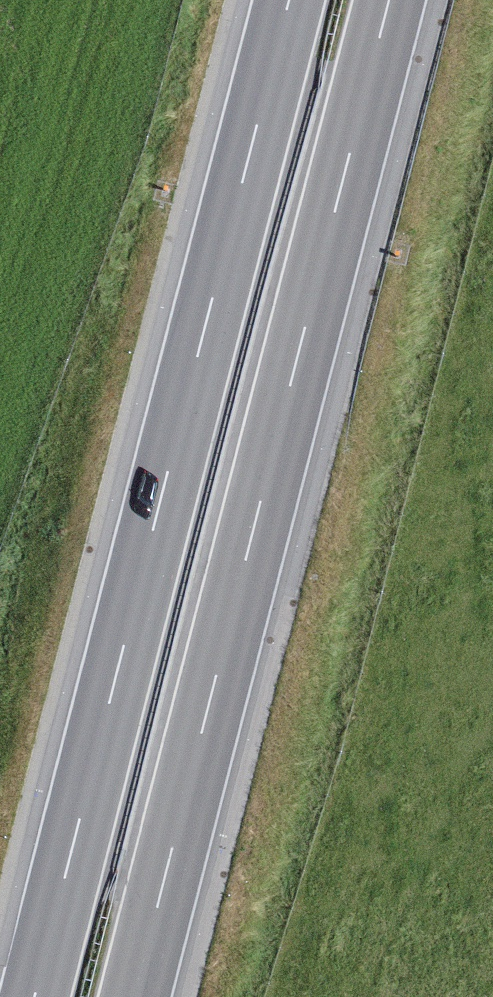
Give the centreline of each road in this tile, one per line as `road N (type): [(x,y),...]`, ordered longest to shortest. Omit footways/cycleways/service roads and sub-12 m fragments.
road 1 (motorway): [(287,0),(32,996)]
road 2 (motorway): [(133,996),(388,0)]

